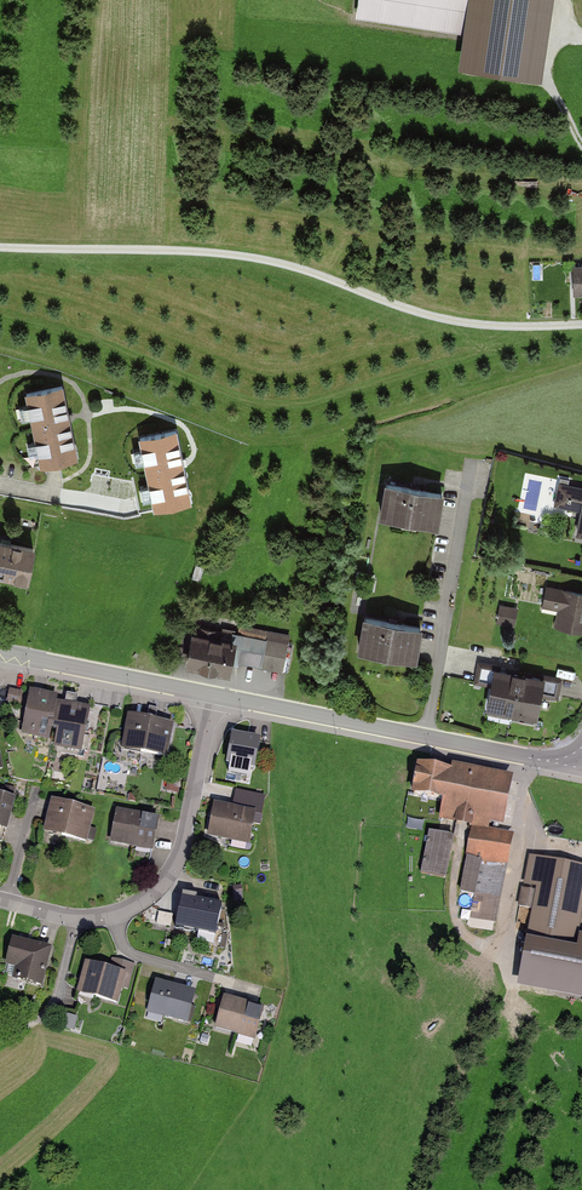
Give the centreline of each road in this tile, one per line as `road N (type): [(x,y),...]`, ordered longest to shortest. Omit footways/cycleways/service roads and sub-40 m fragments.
road 1 (track): [(581,325),(456,322),(317,272),(212,252),(0,246)]
road 2 (residential): [(213,695),(185,851),(160,893),(113,918),(0,899)]
road 3 (residential): [(580,768),(213,695)]
road 4 (residential): [(213,695),(0,652)]

